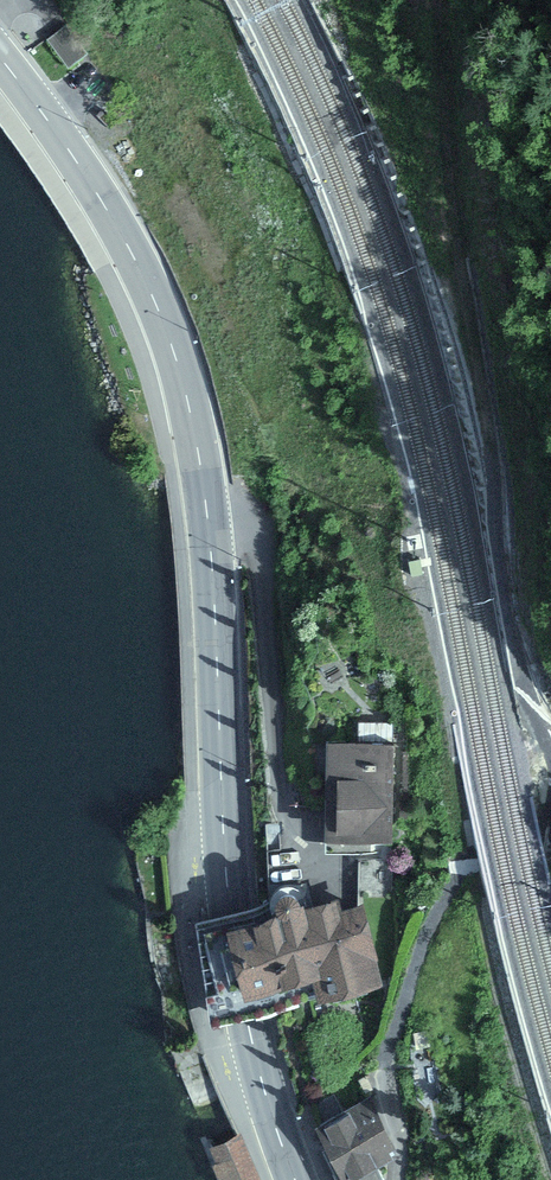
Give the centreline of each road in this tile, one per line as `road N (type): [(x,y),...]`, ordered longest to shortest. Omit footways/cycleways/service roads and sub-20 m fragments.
road 1 (primary): [(295,1179),(257,1063),(231,910),(213,566),(178,368),(107,212),(0,59)]
road 2 (track): [(550,765),(508,609),(496,450),(458,248),(439,0)]
road 3 (track): [(395,1179),(400,1118),(391,1056),(445,897),(465,867),(550,828)]

